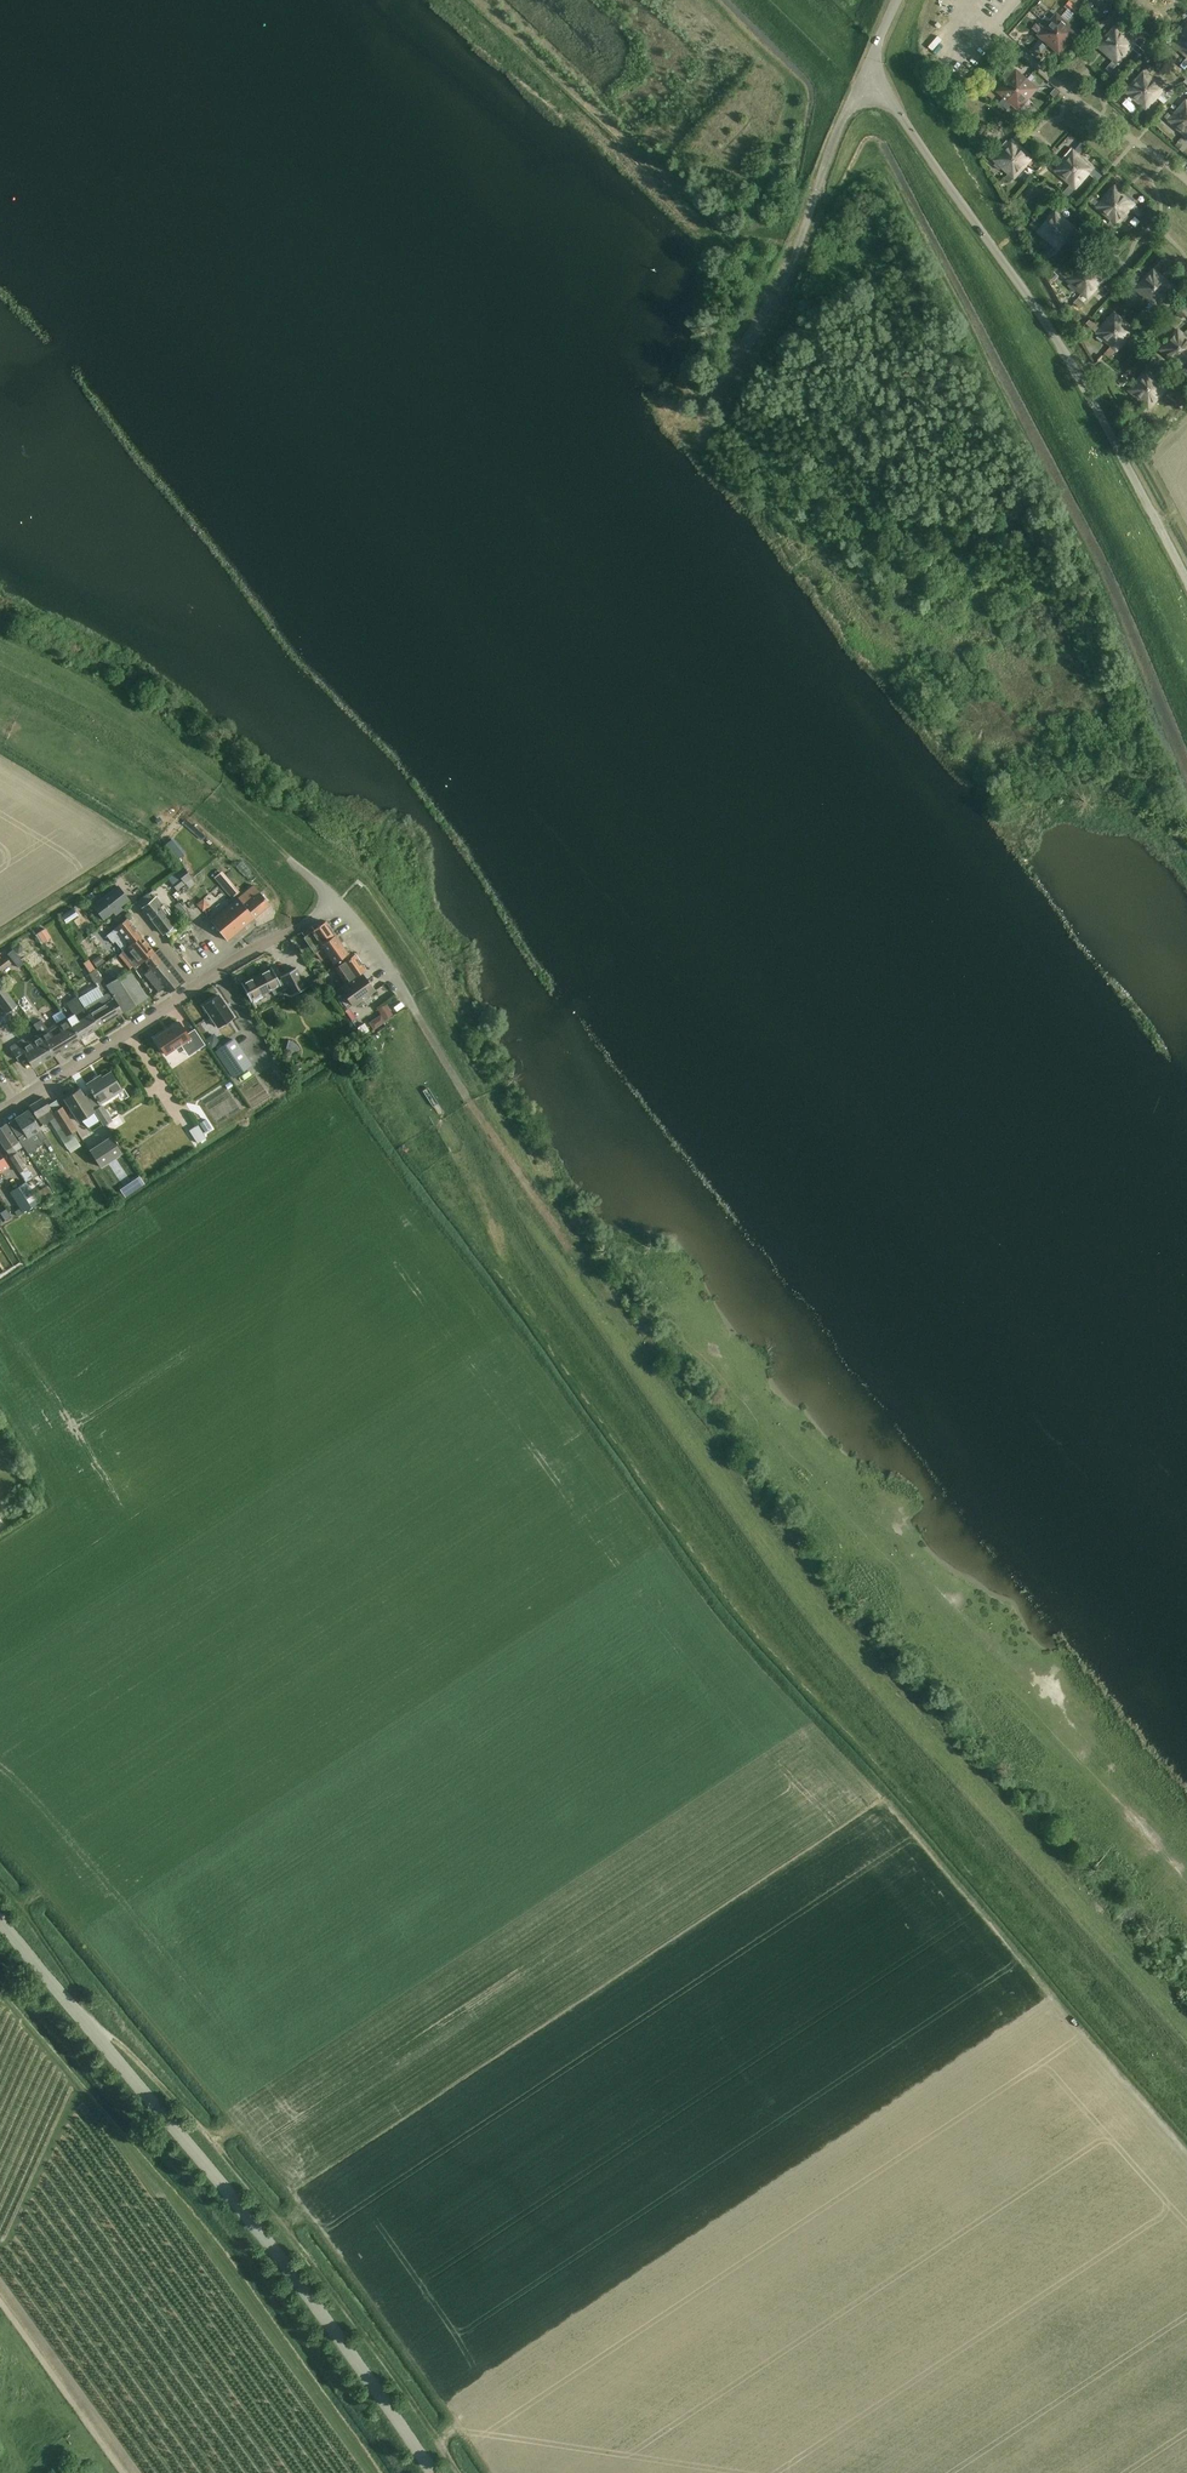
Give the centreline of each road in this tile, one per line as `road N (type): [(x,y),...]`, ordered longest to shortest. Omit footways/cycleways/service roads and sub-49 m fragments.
road 1 (unclassified): [(433,2472),(239,2206),(0,1921)]
road 2 (unclassified): [(1186,582),(1047,324),(868,67)]
road 3 (residential): [(569,1248),(407,997),(335,905)]
road 4 (unclassified): [(703,410),(777,298),(868,67)]
road 5 (residential): [(0,1113),(196,987)]
road 6 (track): [(335,905),(220,785)]
road 7 (residential): [(196,987),(335,905)]

